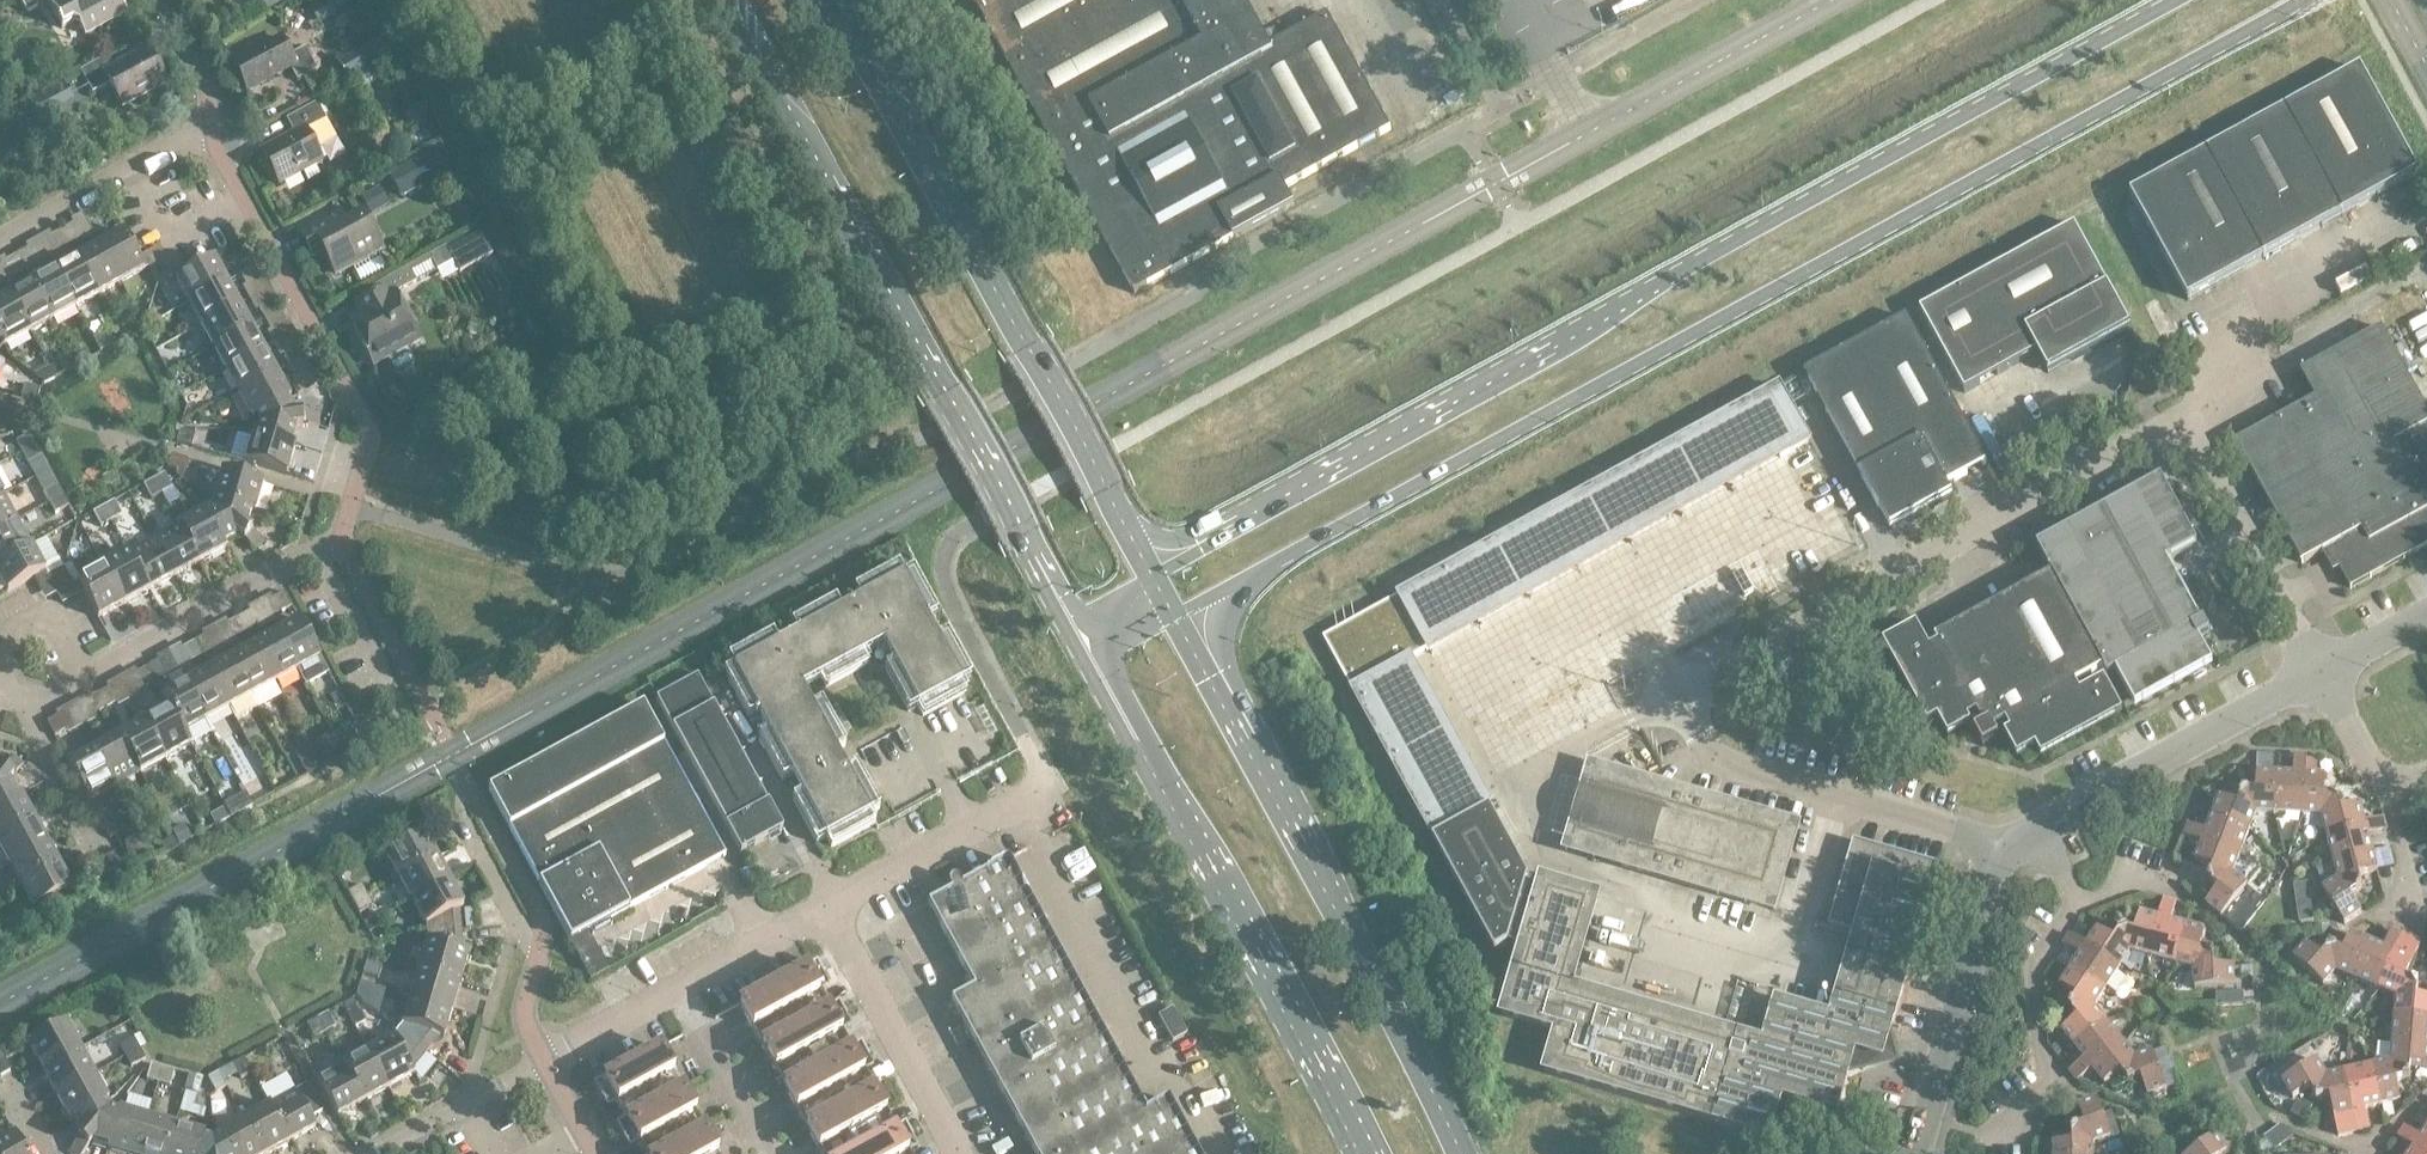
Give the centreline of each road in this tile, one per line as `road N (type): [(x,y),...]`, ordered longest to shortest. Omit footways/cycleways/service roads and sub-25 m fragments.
road 1 (secondary): [(1171,612),(2302,0)]
road 2 (secondary): [(2177,0),(1149,567)]
road 3 (unclassified): [(2009,849),(1708,758),(1690,711),(1695,694),(2176,425)]
road 4 (secondary): [(729,0),(1082,636)]
road 5 (secondary): [(1149,567),(837,0)]
road 6 (secondary): [(1464,1153),(1171,612)]
road 7 (secondary): [(1082,636),(1365,1153)]
road 8 (residential): [(340,540),(371,435),(225,173),(222,122)]
road 9 (residential): [(2077,907),(2044,959),(2034,1006),(2045,1065),(2067,1089),(1990,1137),(1934,1116)]
road 10 (residential): [(340,540),(30,698)]
road 11 (unclassified): [(2330,681),(2038,836)]
road 12 (unclassified): [(2176,425),(2330,681)]
road 13 (unclassified): [(1934,1116),(2009,849)]
road 14 (unclassified): [(948,1153),(824,909)]
road 15 (residential): [(0,243),(222,122)]
road 16 (residential): [(547,1063),(765,941)]
road 17 (residential): [(765,941),(729,882),(604,942)]
road 18 (residential): [(547,1063),(384,1153)]
road 19 (residential): [(824,909),(969,828)]
road 20 (unclassified): [(1352,0),(1421,133)]
road 21 (residential): [(2420,936),(2390,792)]
road 22 (residential): [(222,122),(158,0)]
road 23 (residential): [(2390,792),(2330,681)]
road 24 (residential): [(2077,907),(2157,889),(2195,906)]

